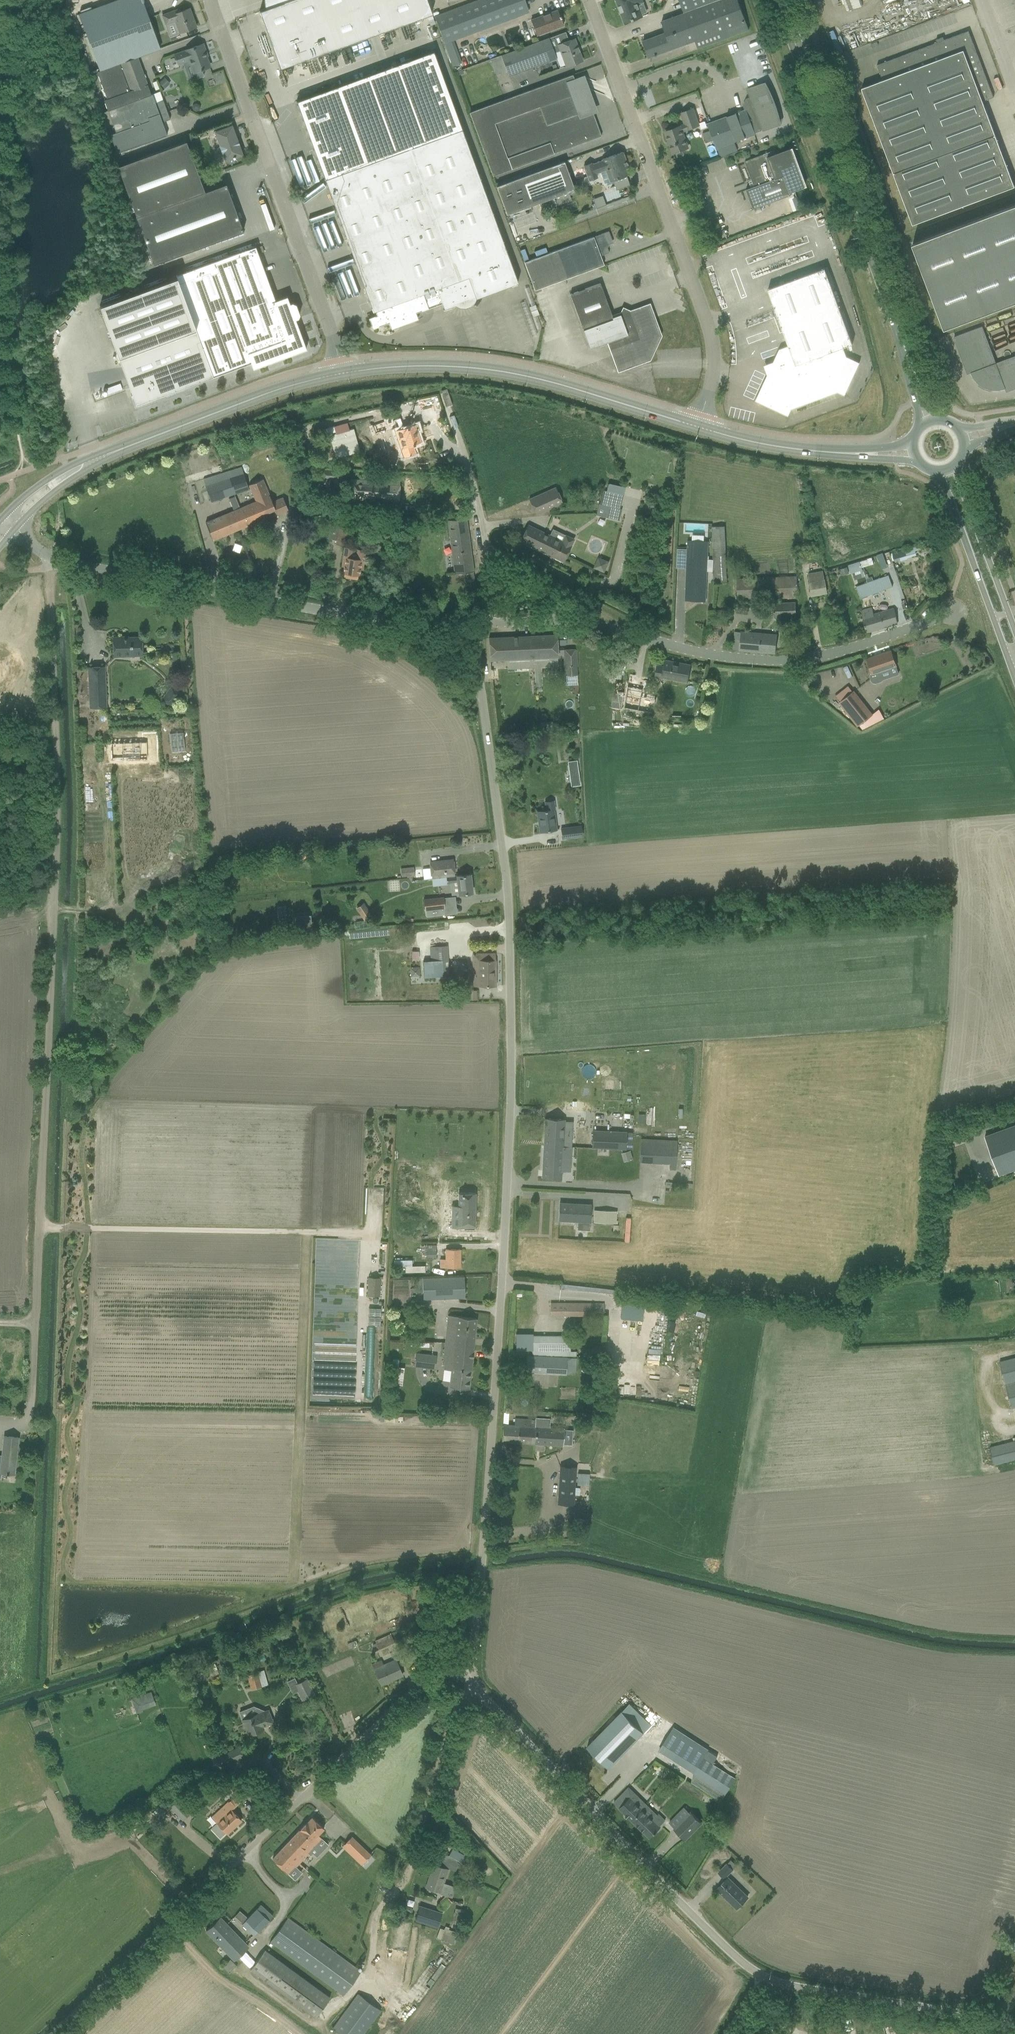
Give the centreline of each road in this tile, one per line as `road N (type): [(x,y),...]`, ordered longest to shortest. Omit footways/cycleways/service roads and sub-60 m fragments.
road 1 (unclassified): [(467,1684),(501,1329),(513,1058),(511,902),(476,625)]
road 2 (unclassified): [(50,558),(58,725),(54,946),(32,1328)]
road 3 (unclassified): [(1014,2030),(757,1975),(467,1684)]
road 4 (unclassified): [(54,2033),(423,1681),(447,1677),(467,1684)]
road 5 (residential): [(489,625),(591,627),(687,656),(800,667),(832,662),(958,611)]
road 6 (unclassified): [(702,415),(712,362),(706,327),(585,0)]
road 7 (unclassified): [(476,625),(369,622),(50,558)]
road 8 (unclassified): [(342,373),(208,0)]
road 9 (secondary): [(699,427),(502,371),(412,365),(342,373)]
road 10 (tertiary): [(896,321),(779,0)]
road 11 (secondary): [(342,373),(81,467)]
road 12 (residential): [(444,398),(482,518),(489,625)]
road 13 (secondary): [(938,473),(1014,673)]
road 14 (secondary): [(1014,630),(955,468)]
road 15 (secondary): [(854,455),(699,427)]
road 16 (track): [(0,342),(26,471)]

